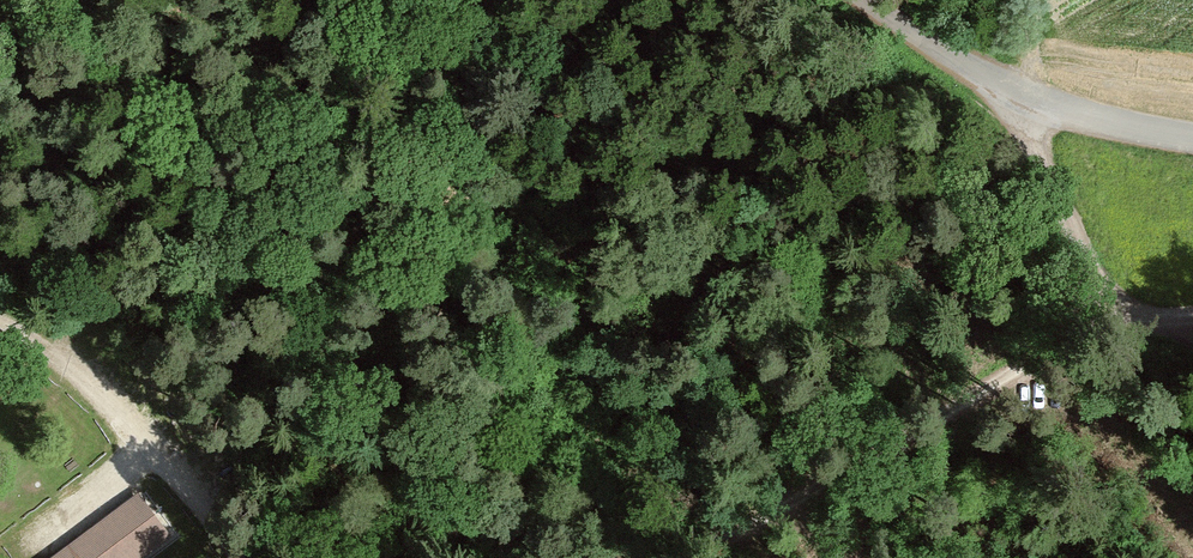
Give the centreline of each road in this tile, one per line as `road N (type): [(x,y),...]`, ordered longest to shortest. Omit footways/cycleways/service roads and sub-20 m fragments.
road 1 (unclassified): [(1192,136),(1073,111),(989,79),(866,0)]
road 2 (track): [(689,557),(994,384)]
road 3 (track): [(1032,97),(1029,121),(1077,266),(1085,328),(994,384)]
road 4 (track): [(0,324),(80,376),(245,557)]
road 5 (track): [(149,452),(28,543)]

